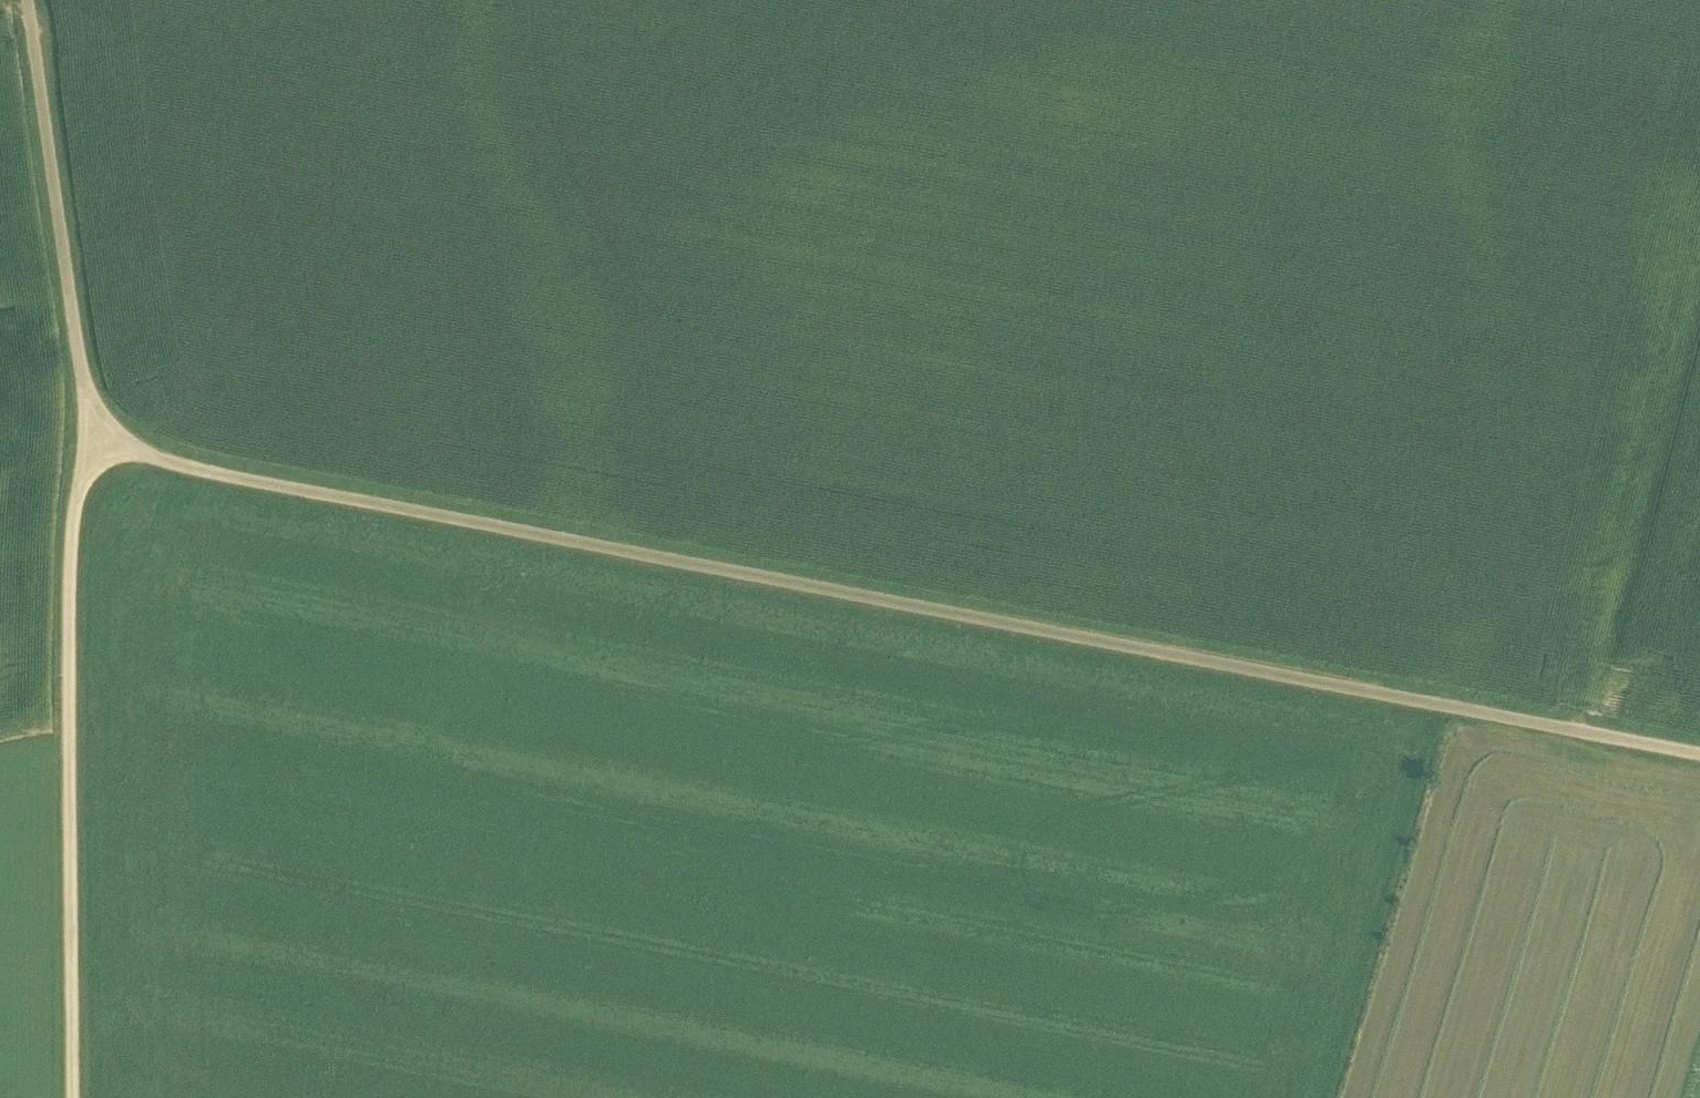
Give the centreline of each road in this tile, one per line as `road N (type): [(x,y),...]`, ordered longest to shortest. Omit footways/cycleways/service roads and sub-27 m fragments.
road 1 (unclassified): [(1699,754),(185,466),(131,447),(107,428),(78,365),(27,0)]
road 2 (track): [(72,1097),(66,575),(79,477),(107,428)]

